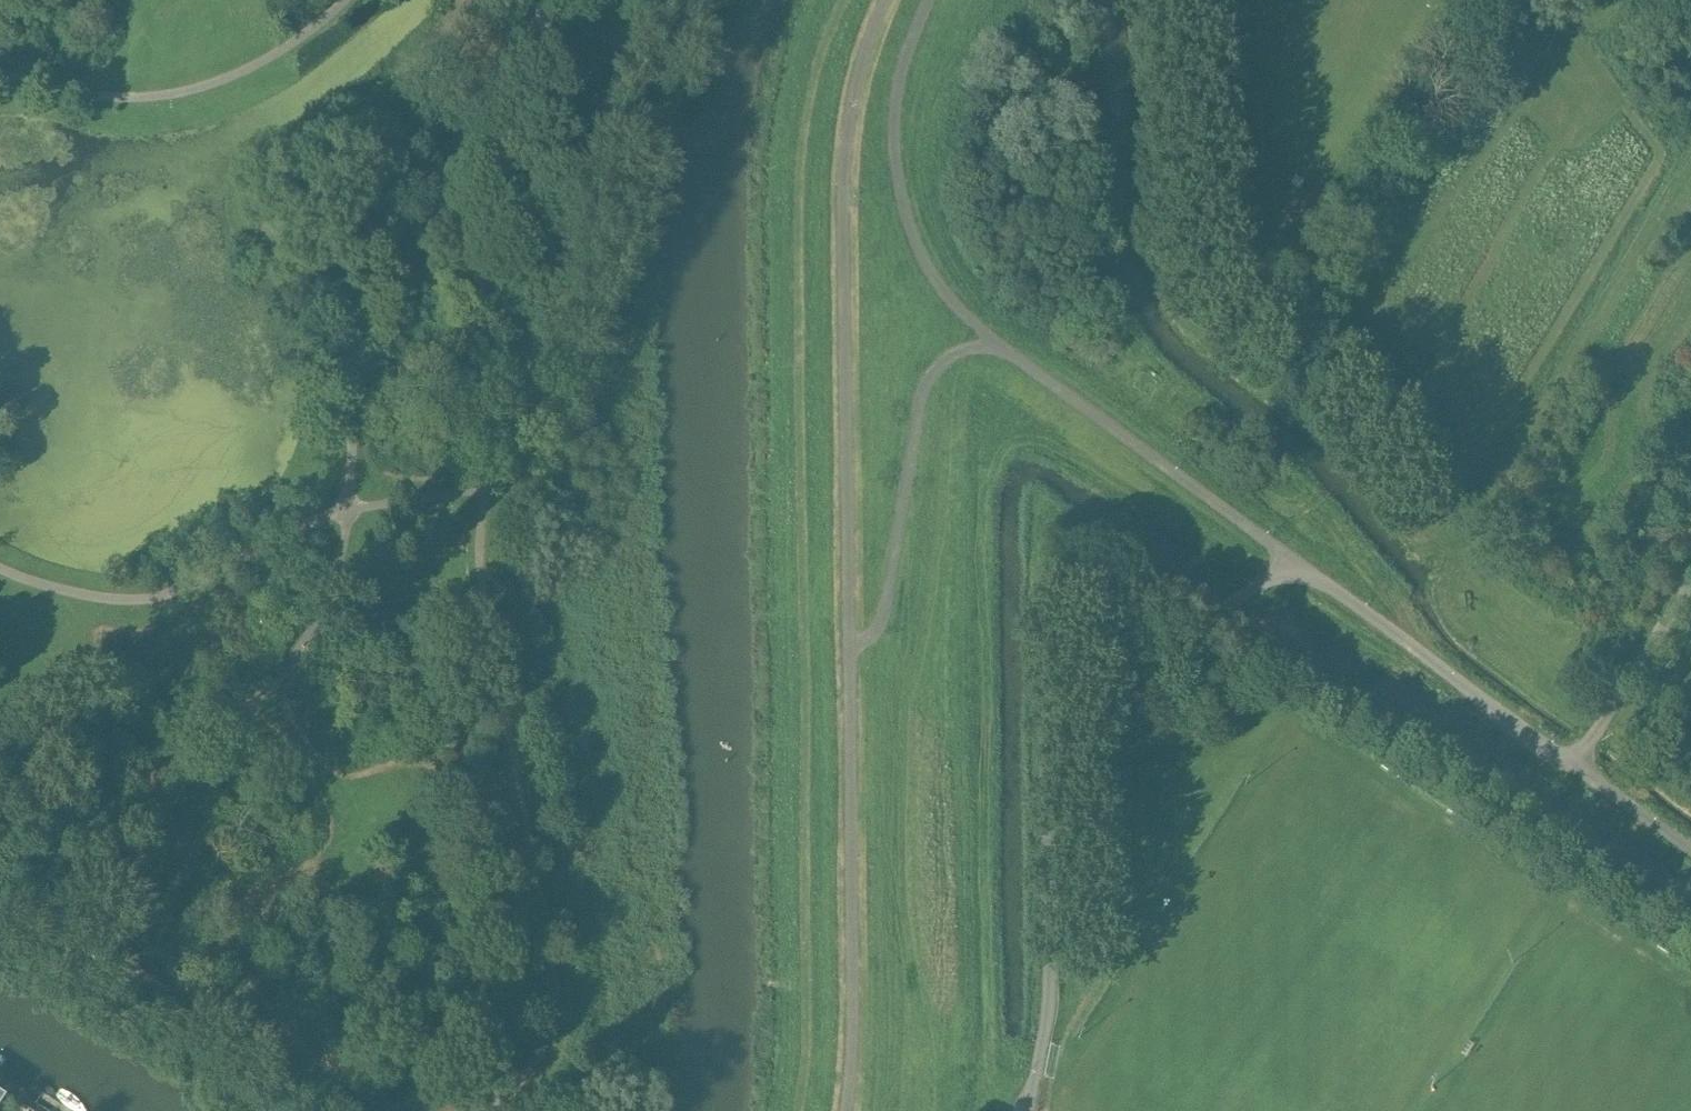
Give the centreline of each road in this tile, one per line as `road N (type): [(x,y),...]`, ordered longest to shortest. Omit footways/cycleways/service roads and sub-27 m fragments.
road 1 (unclassified): [(1026,1110),(1049,1004),(1044,735),(1293,560),(1574,768)]
road 2 (unclassified): [(1574,768),(1690,581)]
road 3 (unclassified): [(1574,768),(1690,849)]

